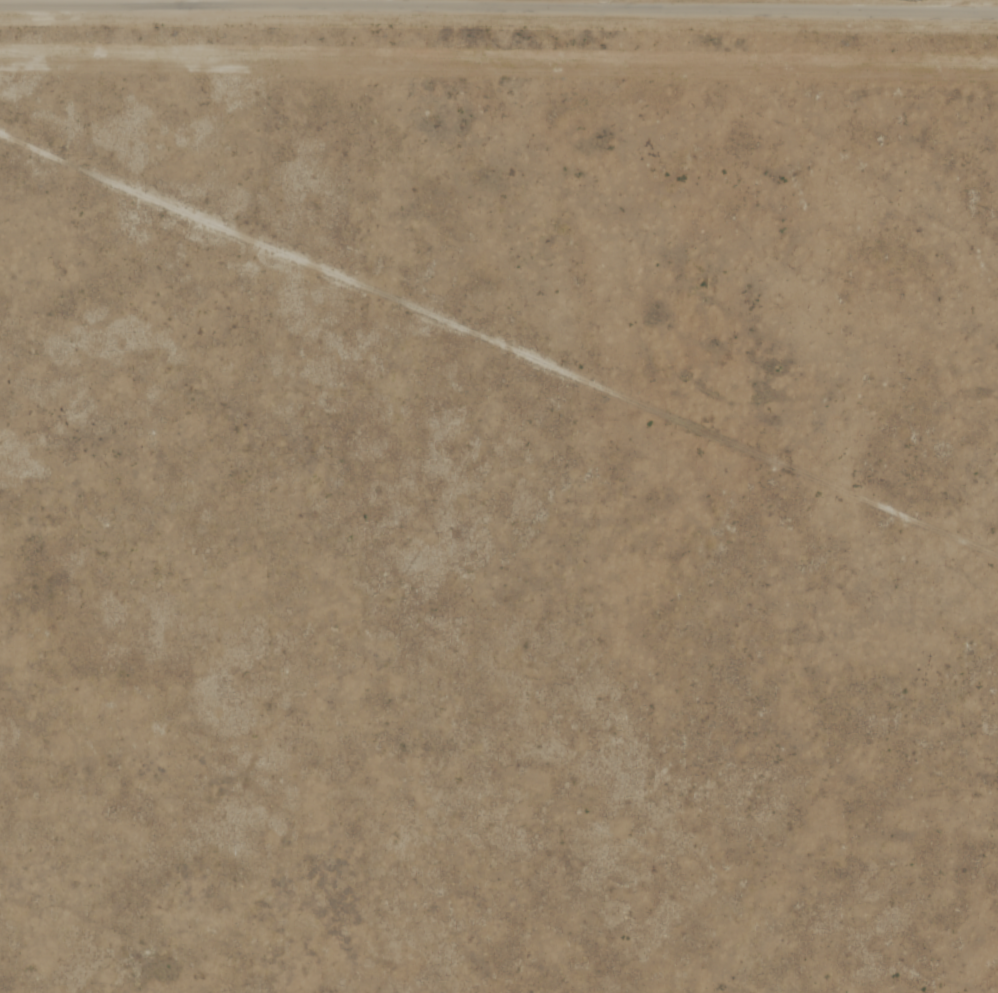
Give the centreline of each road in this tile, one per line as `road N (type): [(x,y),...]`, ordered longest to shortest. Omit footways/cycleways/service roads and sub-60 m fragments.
road 1 (residential): [(997,19),(0,13)]

